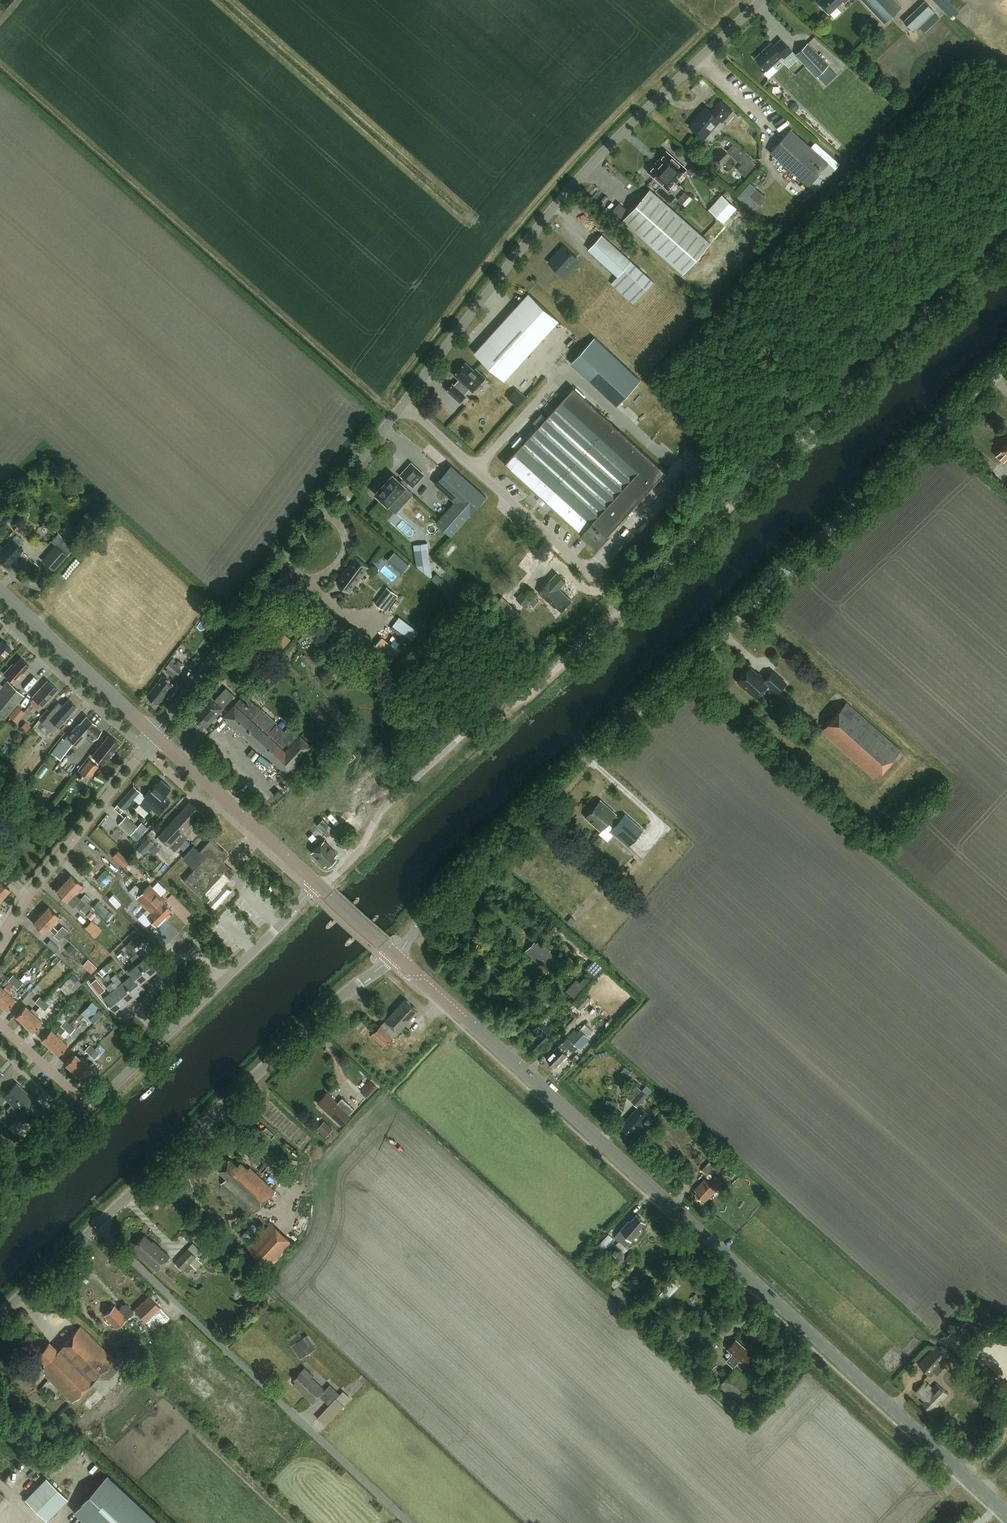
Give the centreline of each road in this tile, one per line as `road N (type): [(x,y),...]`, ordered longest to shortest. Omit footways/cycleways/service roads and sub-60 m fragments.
road 1 (track): [(321,888),(360,851),(381,812),(471,729),(545,685),(1006,245)]
road 2 (unclassified): [(396,956),(561,783),(1006,362)]
road 3 (secondary): [(1006,1512),(396,956)]
road 4 (unclassified): [(401,408),(587,167),(762,0)]
road 5 (unclassified): [(413,1522),(95,1224)]
road 6 (unclassified): [(157,734),(401,408)]
road 7 (tertiary): [(95,1224),(349,989),(396,956)]
road 8 (unclassified): [(401,408),(628,606)]
road 9 (residential): [(0,943),(30,893),(146,749)]
road 10 (secondary): [(157,734),(0,592)]
road 11 (unclassified): [(146,749),(0,616)]
road 12 (residential): [(225,979),(201,957),(178,960),(141,1007),(161,1040)]
road 13 (tertiary): [(0,1320),(95,1224)]
road 14 (unclassified): [(225,979),(321,888)]
road 15 (secondary): [(321,888),(227,802)]
road 16 (unclassified): [(0,1197),(92,1109)]
road 17 (residential): [(92,1109),(0,1025)]

